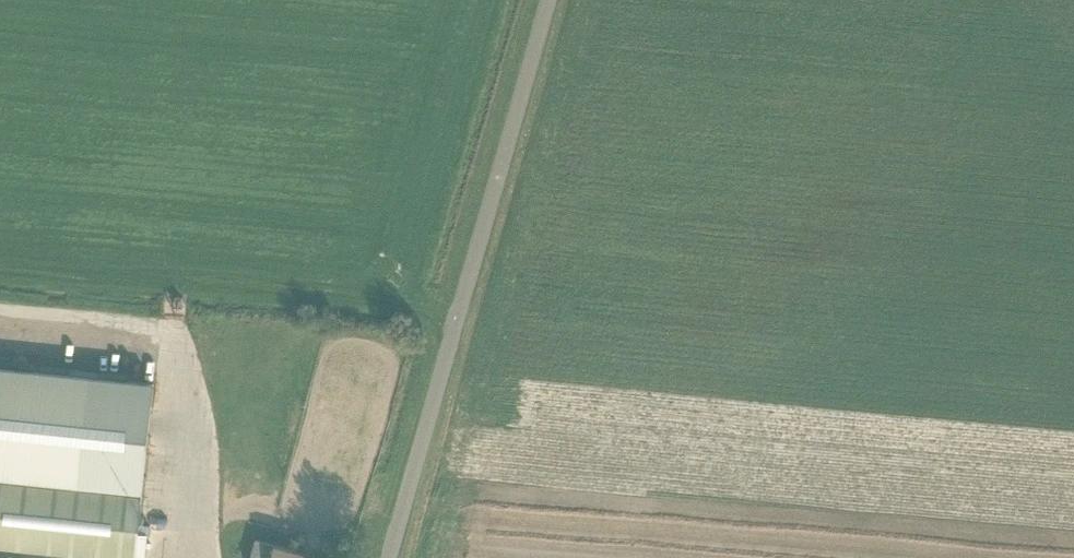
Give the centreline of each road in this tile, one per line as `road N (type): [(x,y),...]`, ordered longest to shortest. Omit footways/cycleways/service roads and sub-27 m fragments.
road 1 (unclassified): [(392,557),(552,0)]

